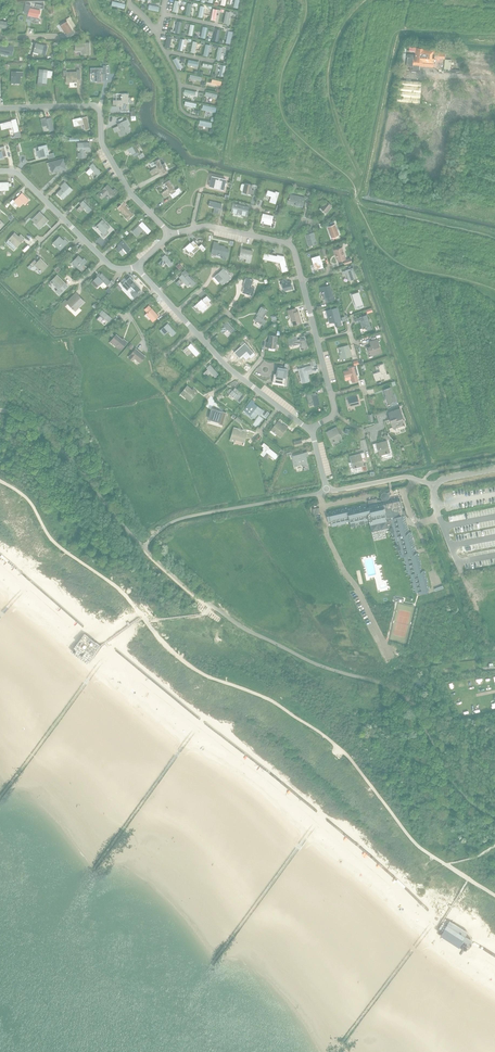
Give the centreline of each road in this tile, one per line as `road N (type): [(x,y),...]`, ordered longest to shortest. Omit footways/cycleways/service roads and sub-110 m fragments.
road 1 (unclassified): [(169,234),(107,153),(96,106),(0,108)]
road 2 (unclassified): [(327,492),(178,520),(143,548)]
road 3 (unclassified): [(327,492),(408,477),(436,486),(494,469)]

